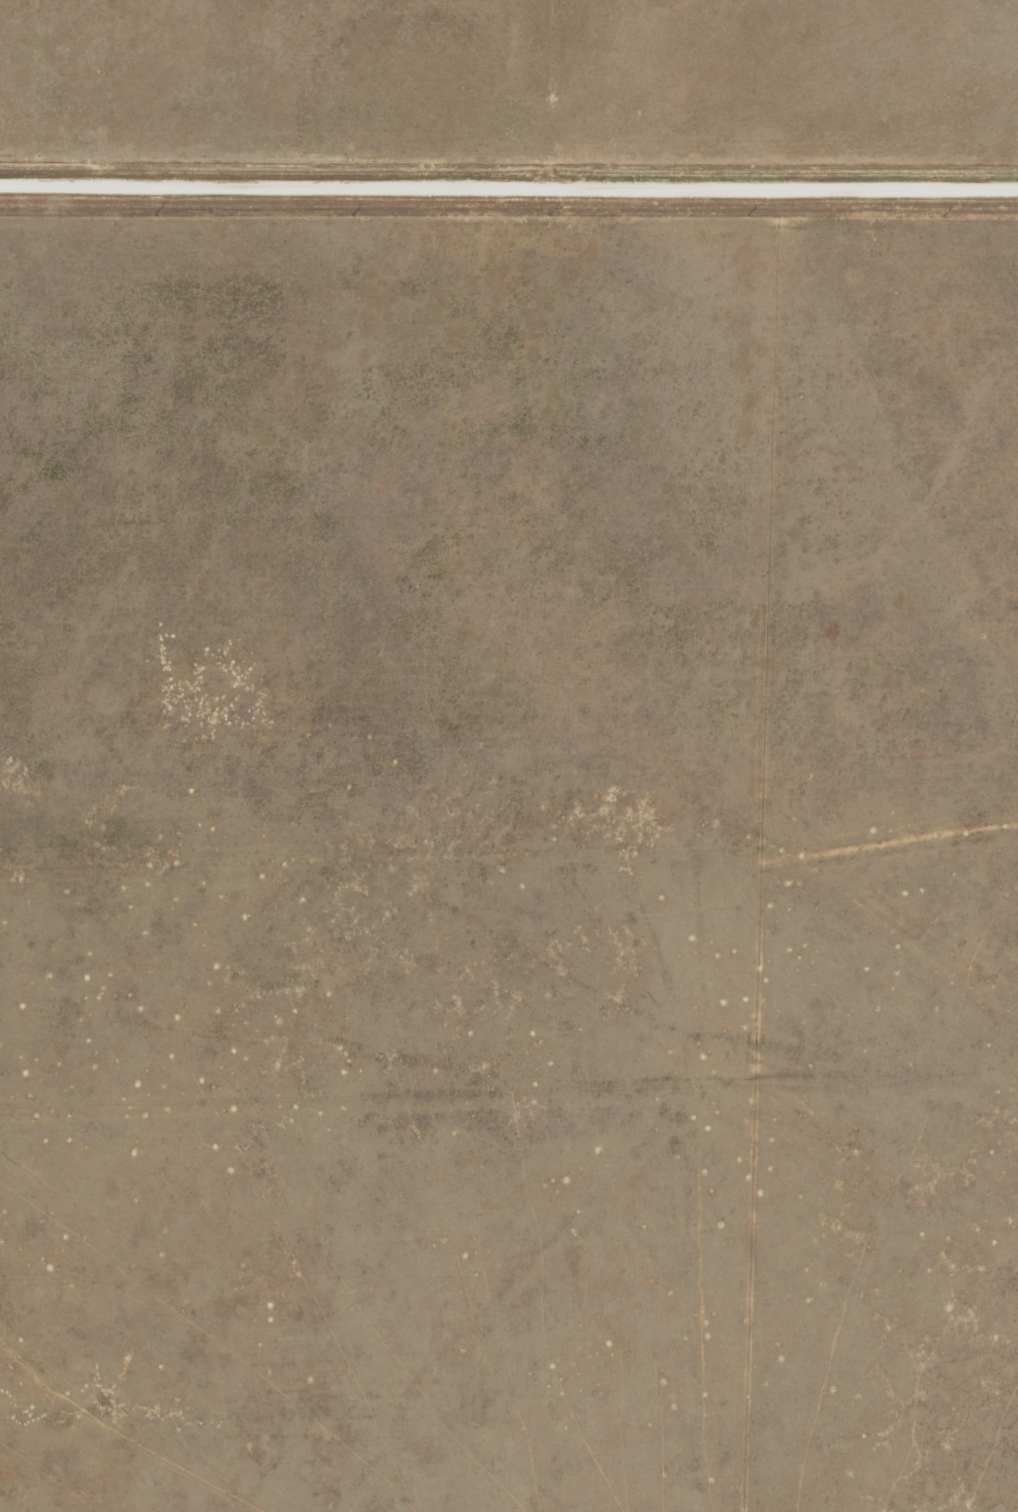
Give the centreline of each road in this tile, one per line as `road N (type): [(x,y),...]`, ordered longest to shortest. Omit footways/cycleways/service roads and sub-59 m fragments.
road 1 (residential): [(1017,185),(0,182)]

